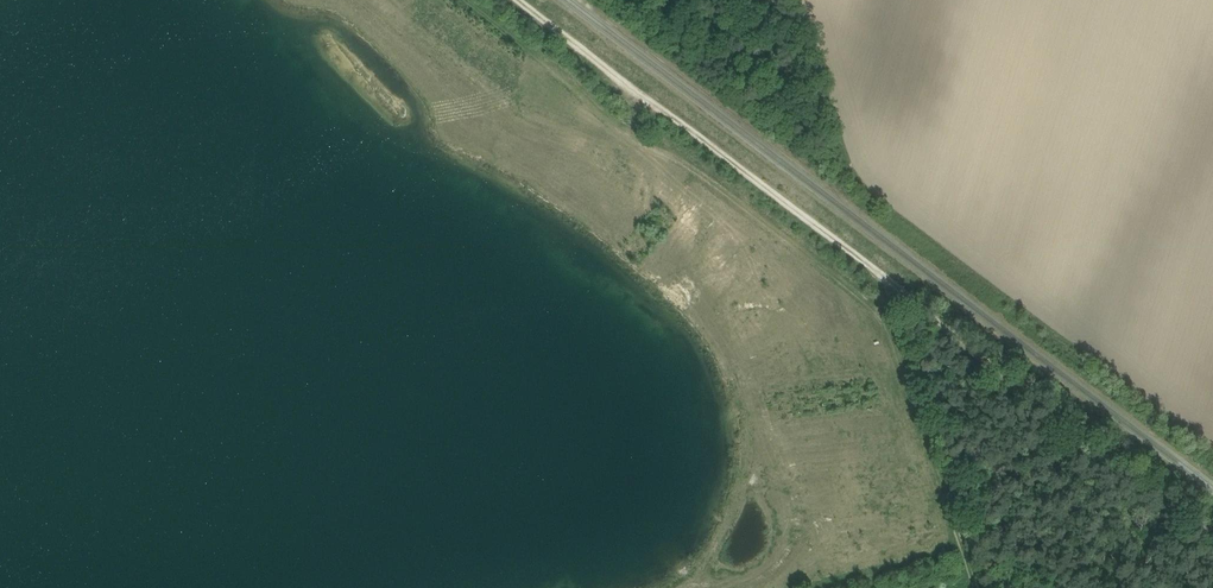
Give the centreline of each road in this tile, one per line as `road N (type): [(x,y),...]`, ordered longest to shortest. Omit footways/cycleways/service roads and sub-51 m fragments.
road 1 (track): [(522,0),(1212,534)]

